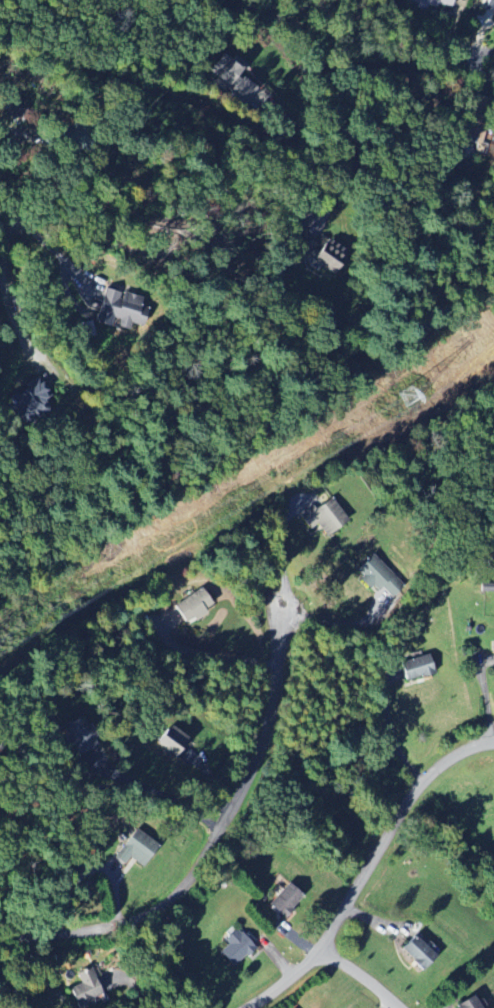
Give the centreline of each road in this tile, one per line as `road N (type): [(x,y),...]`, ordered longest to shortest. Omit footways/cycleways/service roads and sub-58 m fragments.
road 1 (residential): [(0,942),(131,919),(174,893),(220,829),(268,725),(282,611)]
road 2 (residential): [(162,87),(213,120),(301,148),(340,148),(351,133),(303,32),(239,0)]
road 3 (residential): [(244,1007),(308,954),(421,766),(493,740)]
road 4 (residential): [(493,50),(378,52),(303,32)]

